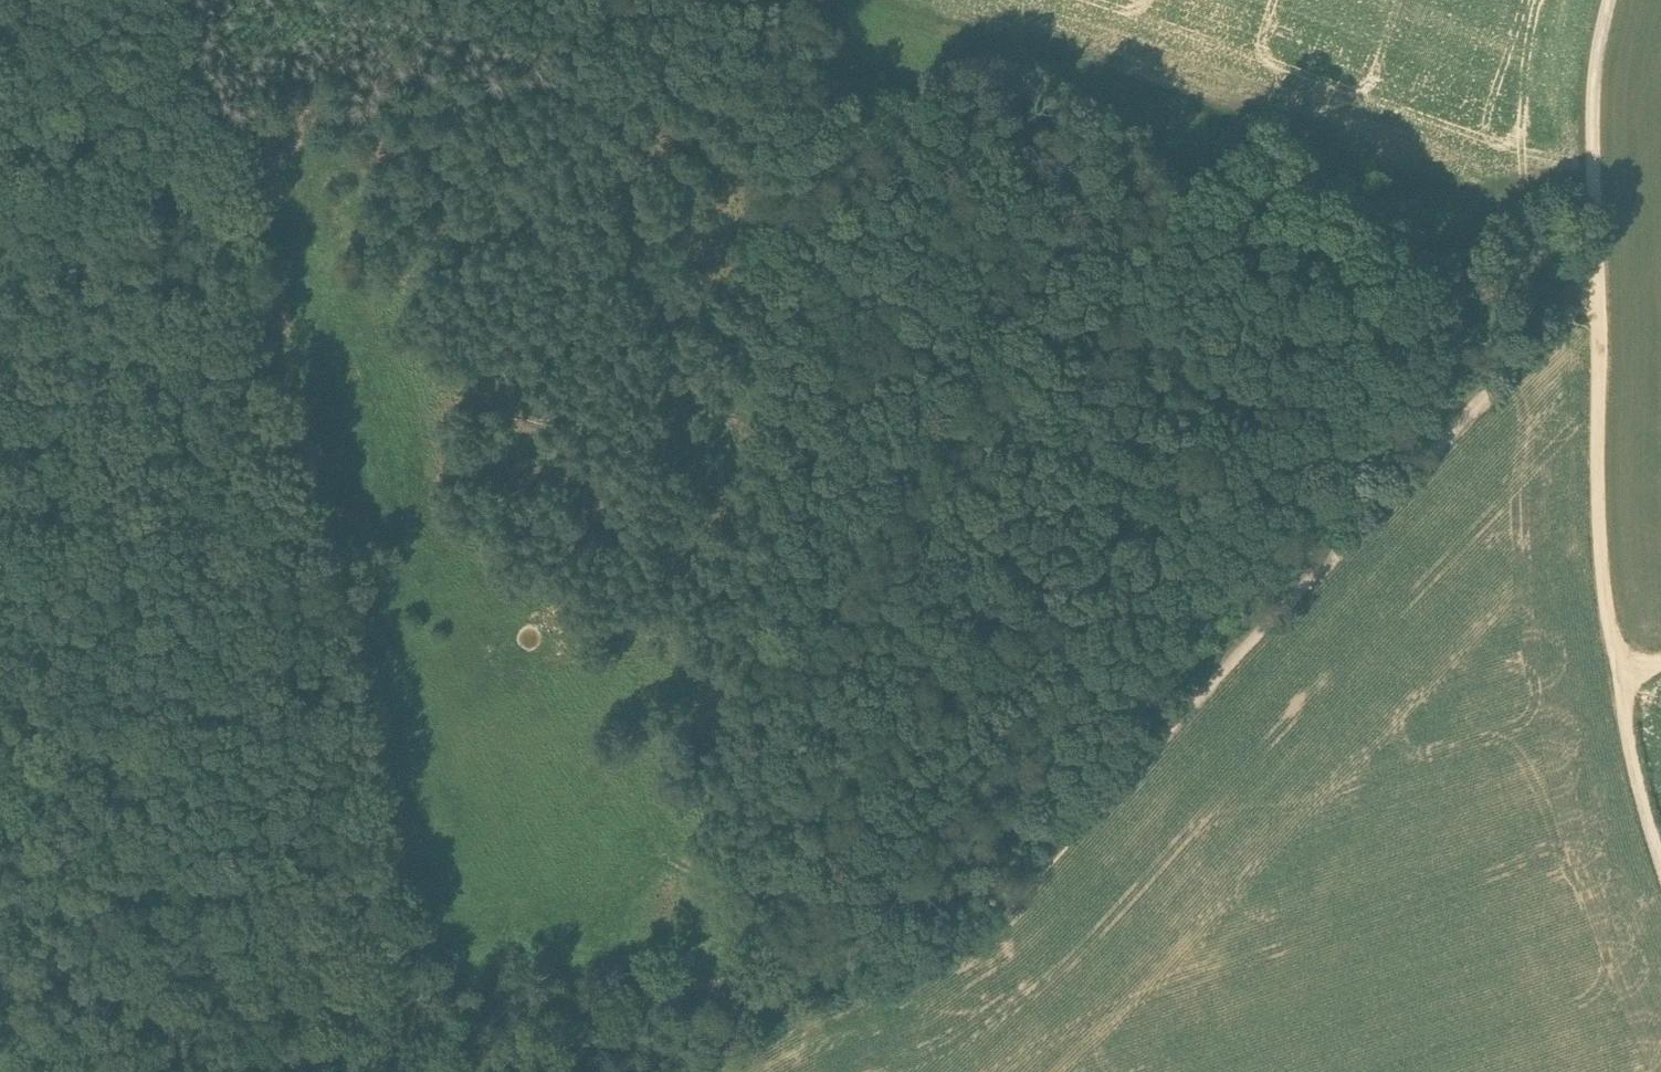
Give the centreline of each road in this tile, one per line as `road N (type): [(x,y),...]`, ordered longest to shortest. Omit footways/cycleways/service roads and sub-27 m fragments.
road 1 (track): [(197,1071),(482,1041),(748,977),(955,939),(1010,896),(1385,499)]
road 2 (track): [(483,32),(683,84),(758,119),(887,320),(942,366),(1226,428),(1328,462),(1385,499)]
road 3 (track): [(1621,676),(1600,556),(1596,284)]
road 4 (track): [(1385,499),(1596,284)]
road 5 (unclassified): [(1595,263),(1594,91),(1609,0)]
road 6 (track): [(1660,867),(1639,792),(1621,676)]

